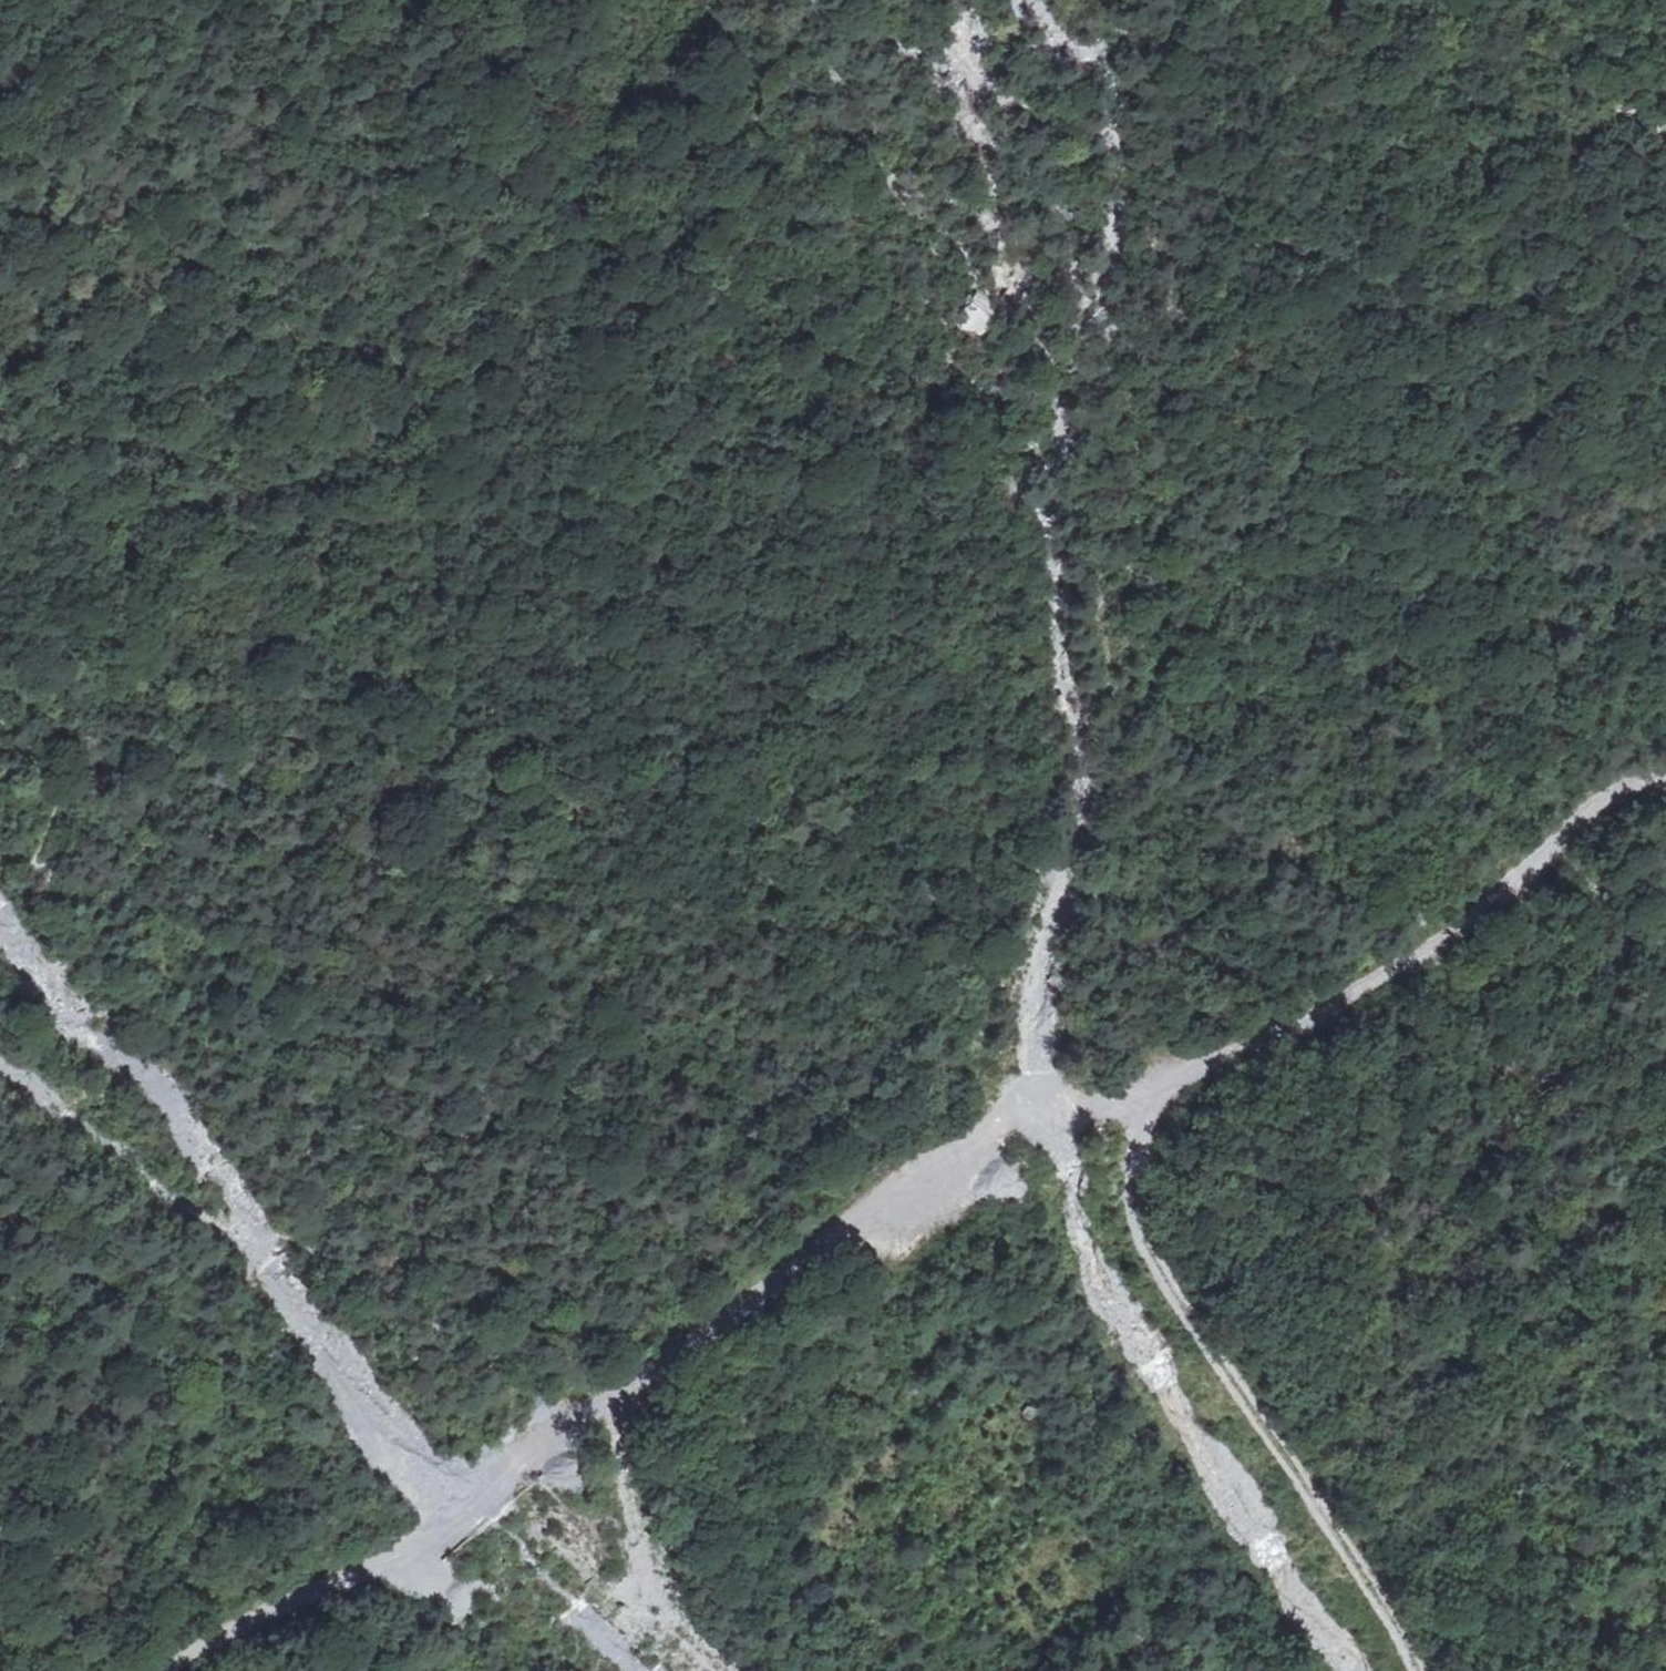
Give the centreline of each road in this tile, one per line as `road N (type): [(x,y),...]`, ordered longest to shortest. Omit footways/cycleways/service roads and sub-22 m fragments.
road 1 (track): [(1665,781),(1641,784),(1600,809),(1509,893),(1348,996),(1139,1097),(1022,1103),(560,1431),(445,1525),(167,1670)]
road 2 (track): [(1416,1670),(1399,1633),(1135,1228),(1128,1193),(1139,1097)]

